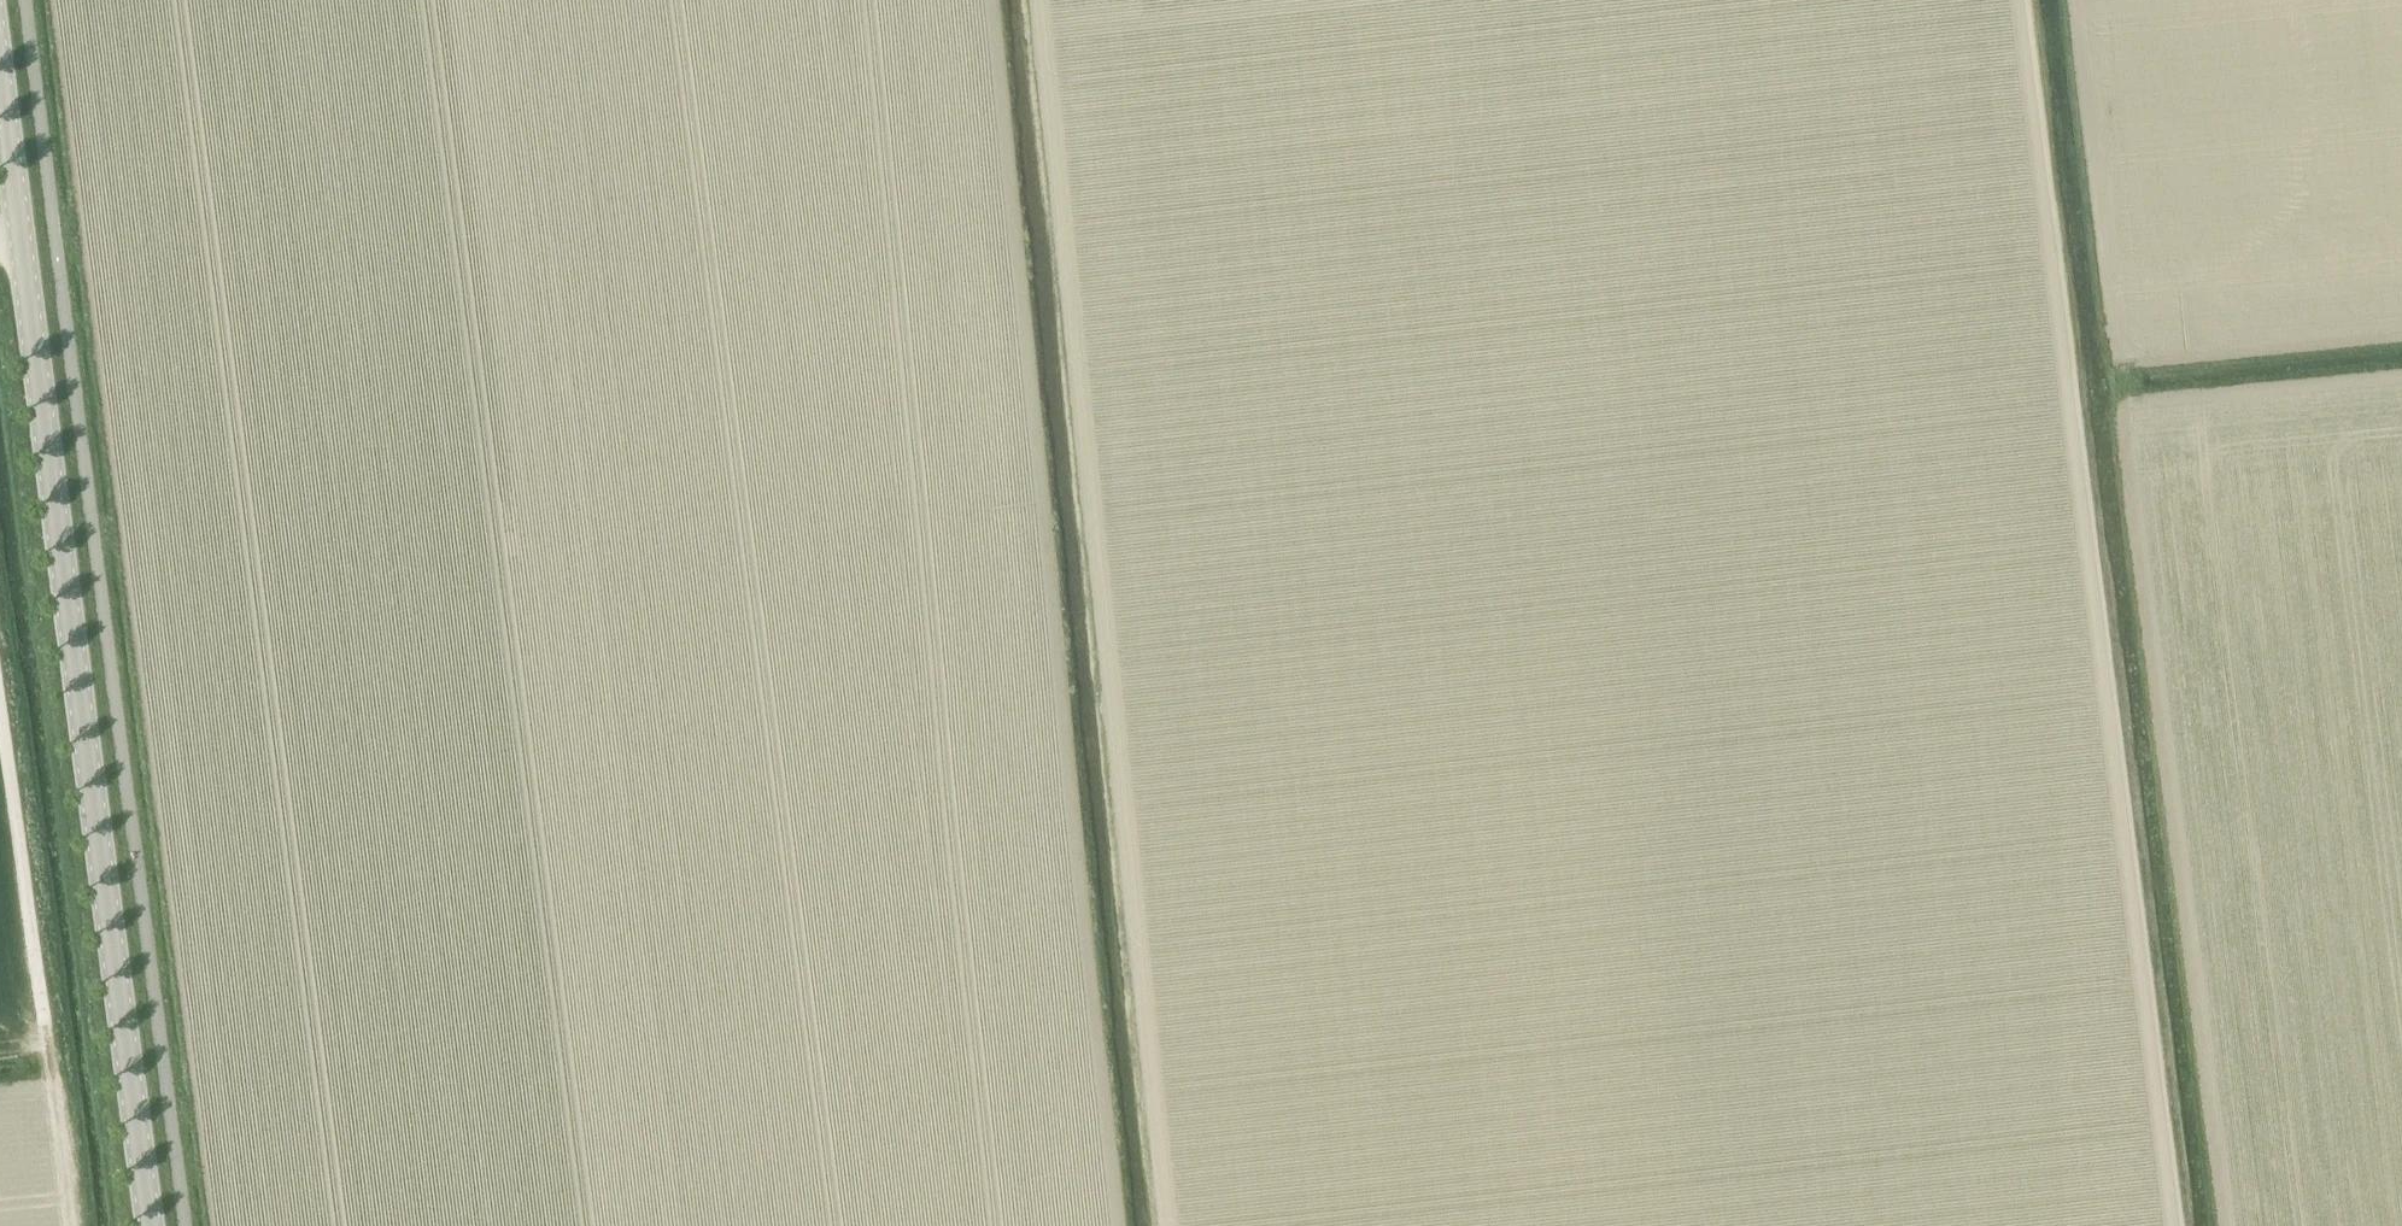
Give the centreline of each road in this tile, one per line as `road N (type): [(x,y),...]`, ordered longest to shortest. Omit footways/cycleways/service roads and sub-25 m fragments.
road 1 (tertiary): [(149,1225),(0,72)]

